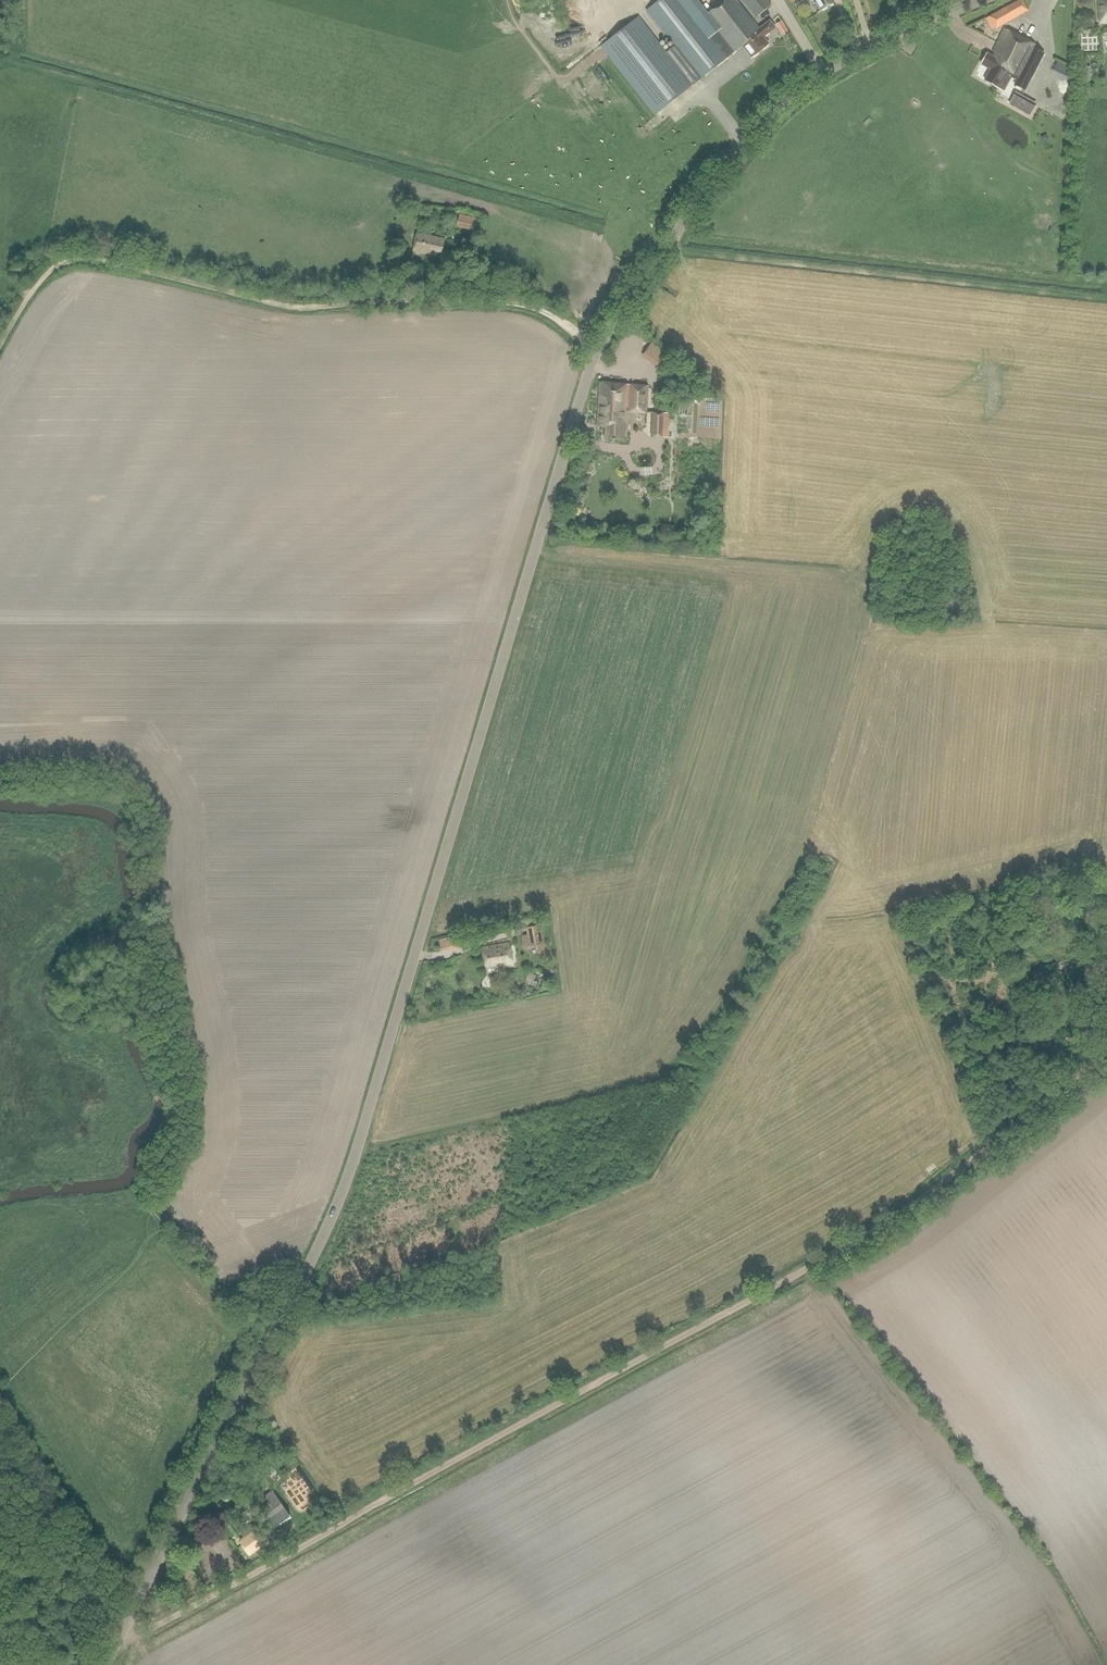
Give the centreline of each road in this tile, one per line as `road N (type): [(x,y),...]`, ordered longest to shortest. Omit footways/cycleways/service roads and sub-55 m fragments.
road 1 (tertiary): [(106,1664),(346,1182),(598,351),(766,116),(869,46),(979,0)]
road 2 (track): [(125,1628),(149,1628),(912,1209),(1106,1051)]
road 3 (track): [(598,351),(555,318),(519,303),(273,302),(89,260),(64,262),(37,283),(0,347)]

